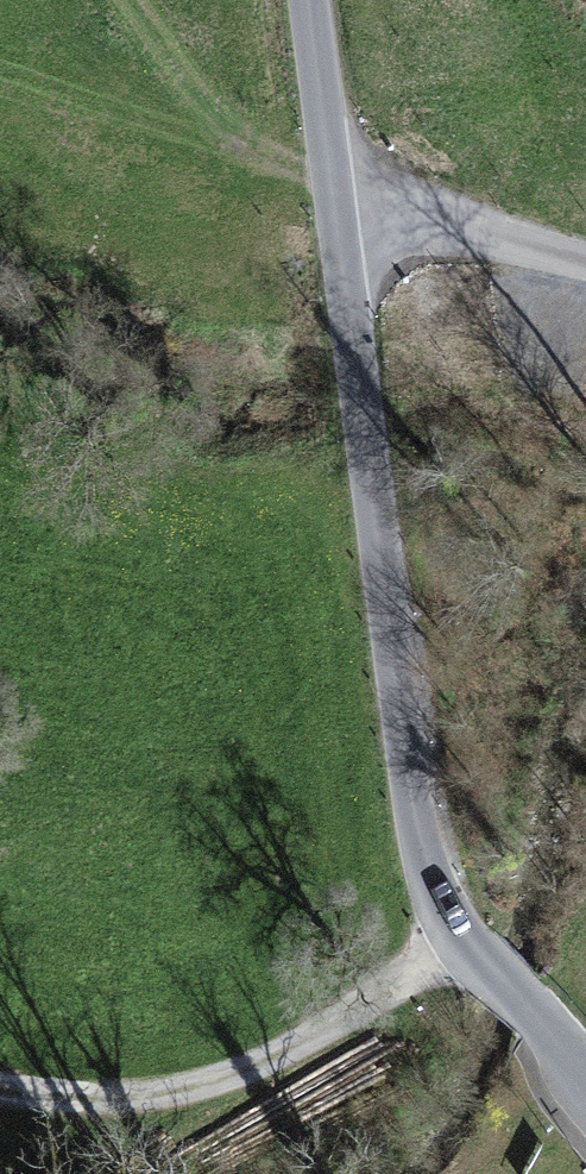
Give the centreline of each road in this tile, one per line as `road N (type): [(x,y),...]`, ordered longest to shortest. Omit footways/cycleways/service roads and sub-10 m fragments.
road 1 (residential): [(585,1097),(461,959),(413,866),(379,672),(314,0)]
road 2 (track): [(0,1088),(141,1088),(331,1044),(461,959)]
road 3 (track): [(335,193),(503,259),(585,277)]

